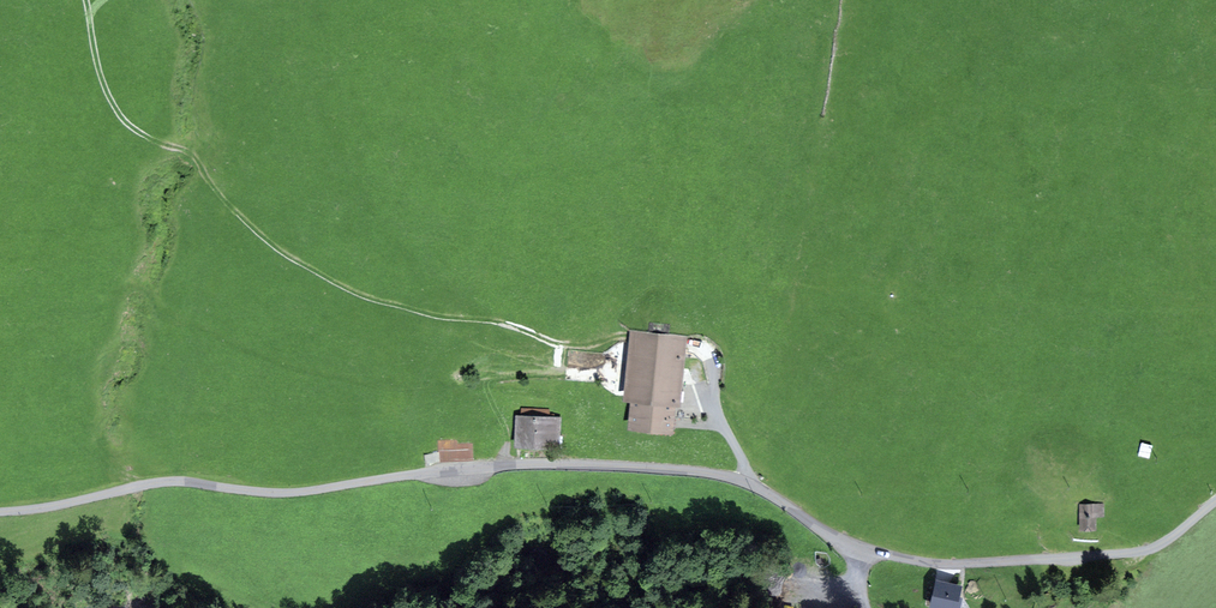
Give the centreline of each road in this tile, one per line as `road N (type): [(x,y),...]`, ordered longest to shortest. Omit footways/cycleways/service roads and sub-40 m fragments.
road 1 (unclassified): [(1215,501),(1146,551),(966,564),(854,550),(746,482),(675,470),(462,468),(290,493),(157,482),(0,512)]
road 2 (track): [(87,0),(109,96),(124,119),(193,155),(277,250),(376,303),(443,319),(497,323),(568,347),(623,335),(702,346),(746,482)]

